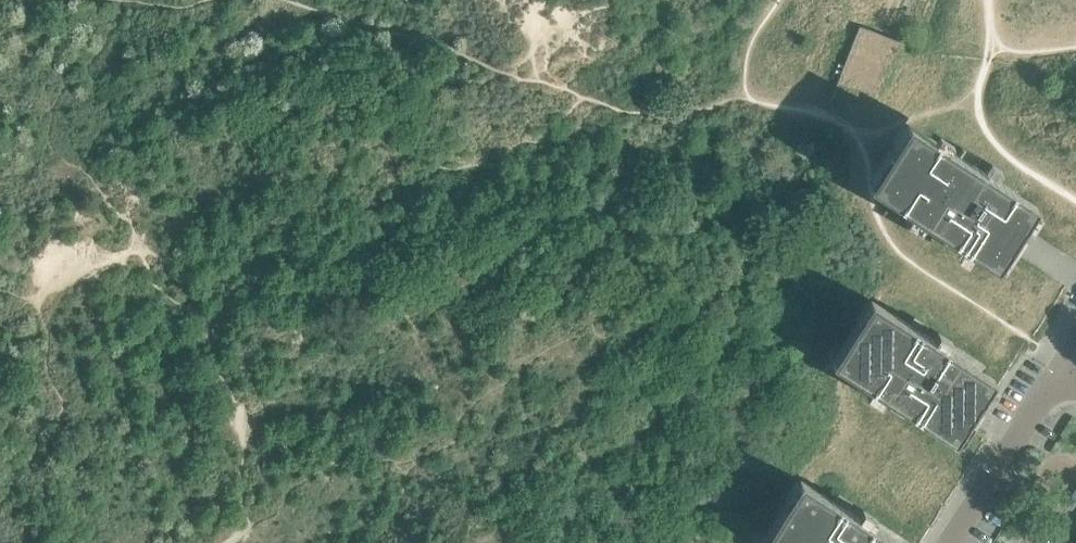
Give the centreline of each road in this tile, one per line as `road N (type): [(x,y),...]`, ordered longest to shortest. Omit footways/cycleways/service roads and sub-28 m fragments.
road 1 (residential): [(949,542),(1052,378)]

